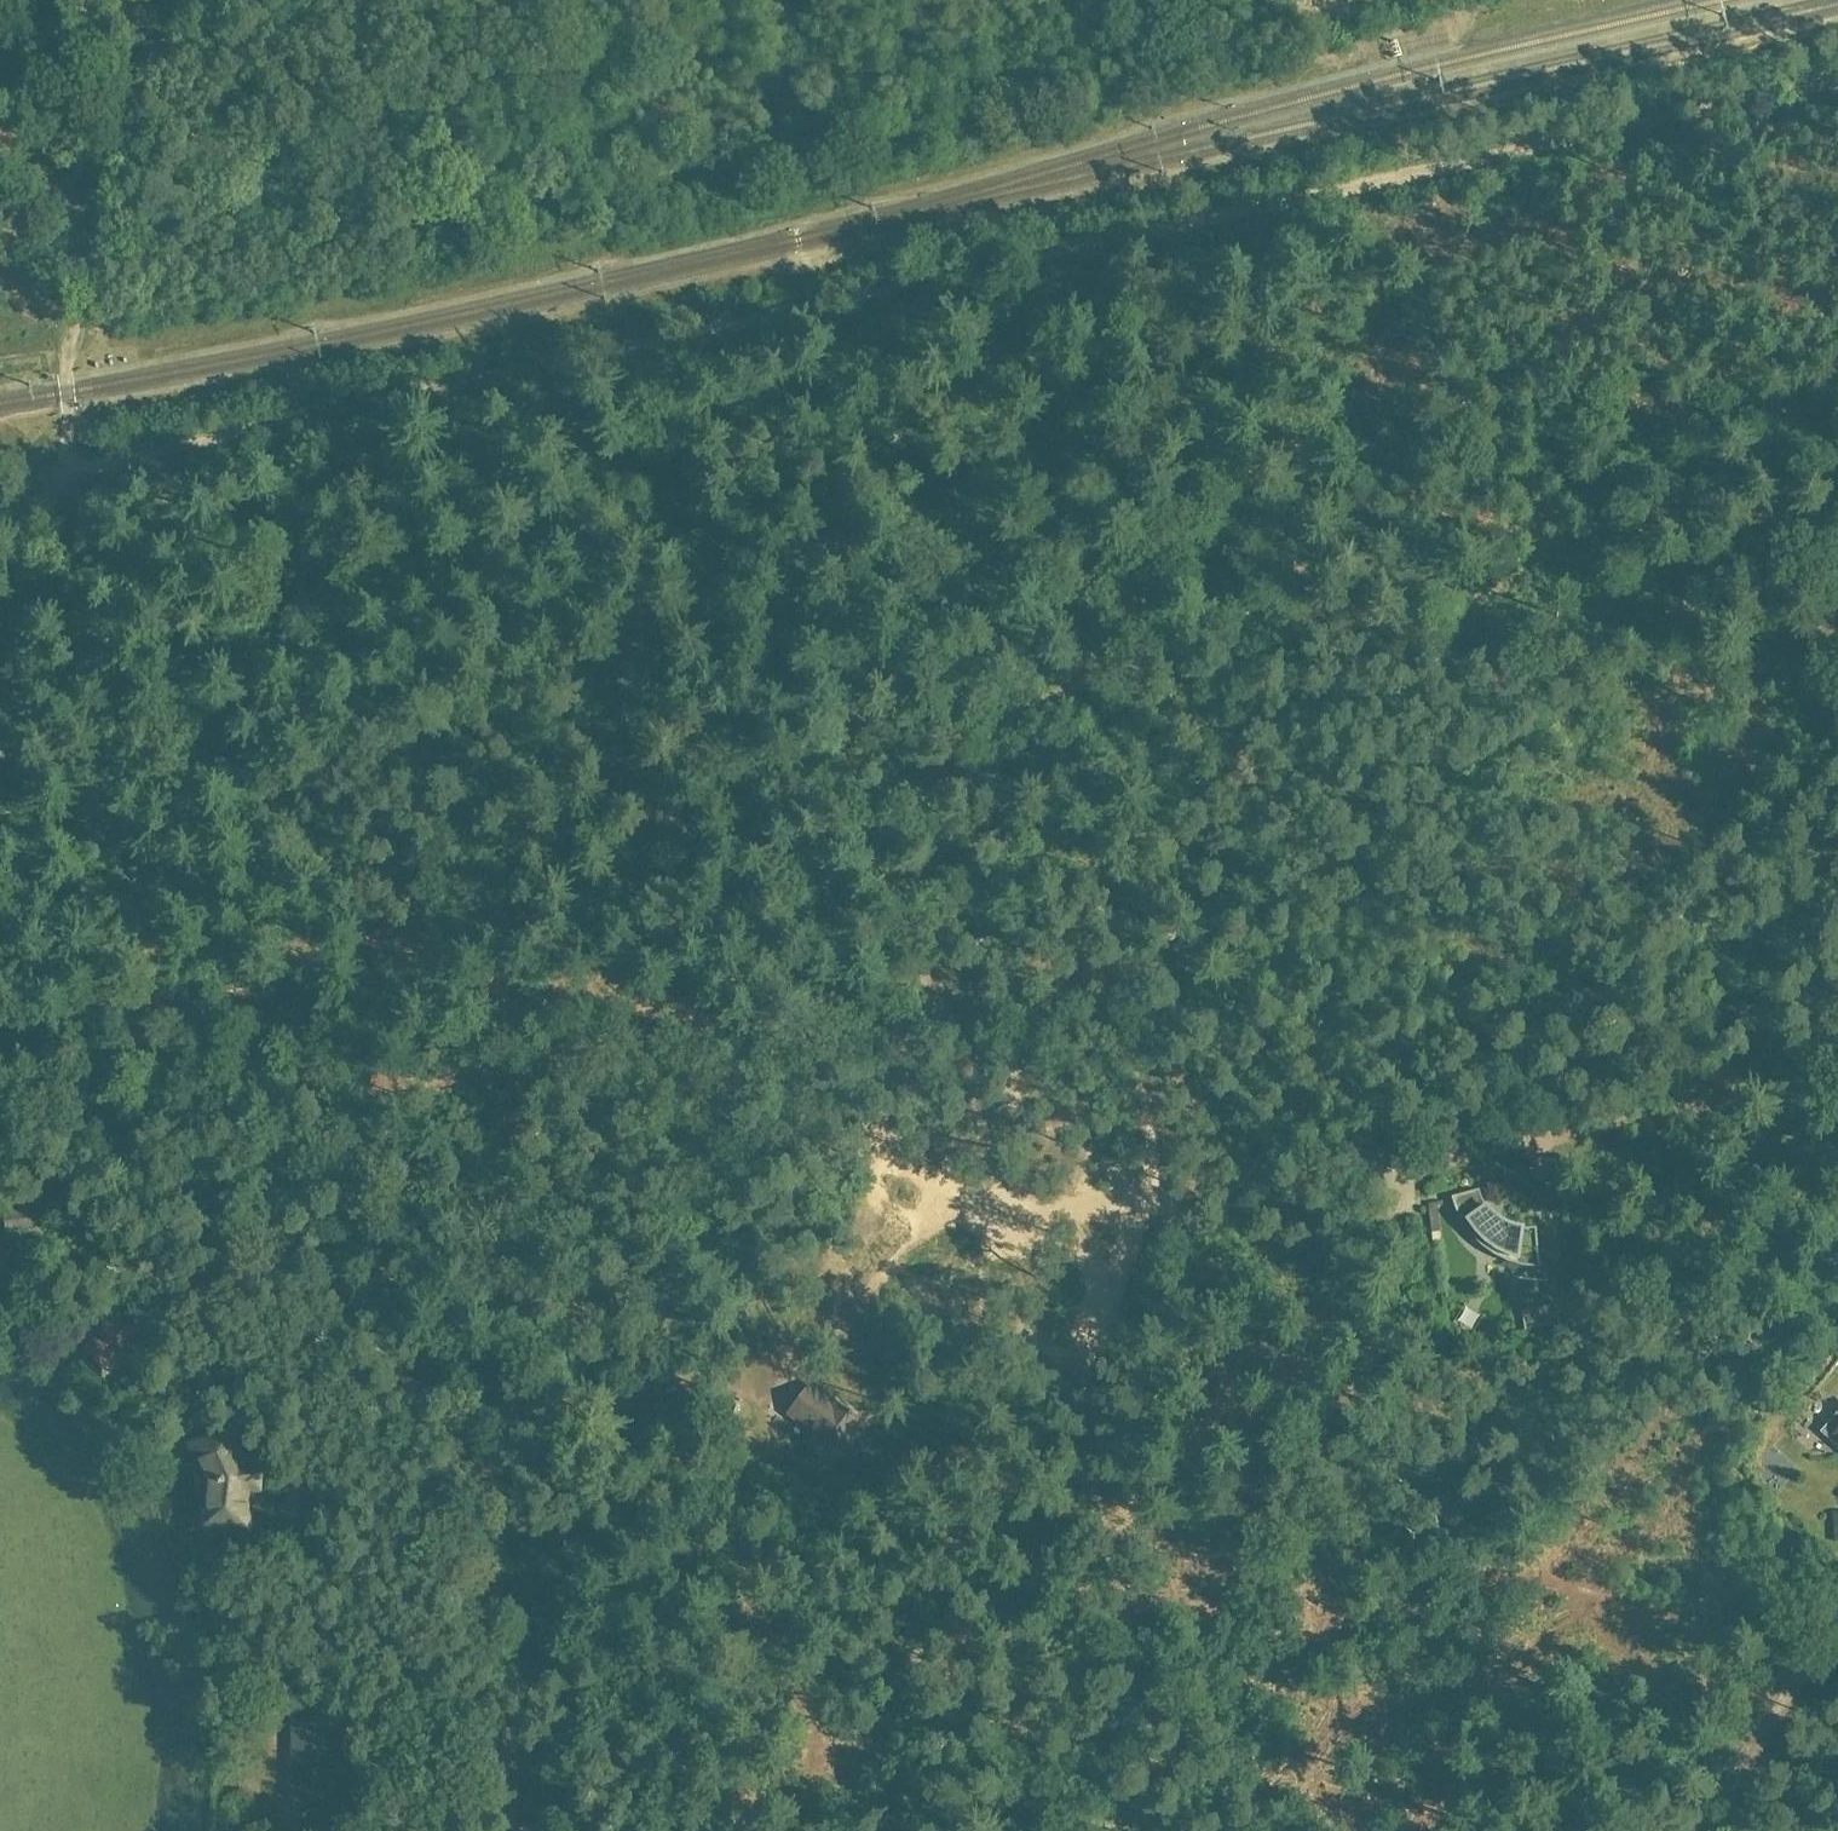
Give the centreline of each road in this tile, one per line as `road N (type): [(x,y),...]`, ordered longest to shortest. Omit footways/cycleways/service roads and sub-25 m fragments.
road 1 (track): [(69,475),(1405,182)]
road 2 (track): [(471,1463),(410,1383),(87,1120),(53,1108)]
road 3 (track): [(69,475),(65,369),(114,178),(146,0)]
road 4 (track): [(1374,1182),(1793,1083),(1837,1054)]
road 5 (track): [(1405,182),(1837,83)]
road 6 (track): [(514,1830),(471,1463)]
road 7 (track): [(471,1463),(581,1401),(722,1388),(767,1403)]
road 8 (track): [(69,475),(50,492),(21,573),(0,740)]
road 9 (track): [(1706,1830),(1798,1681)]

